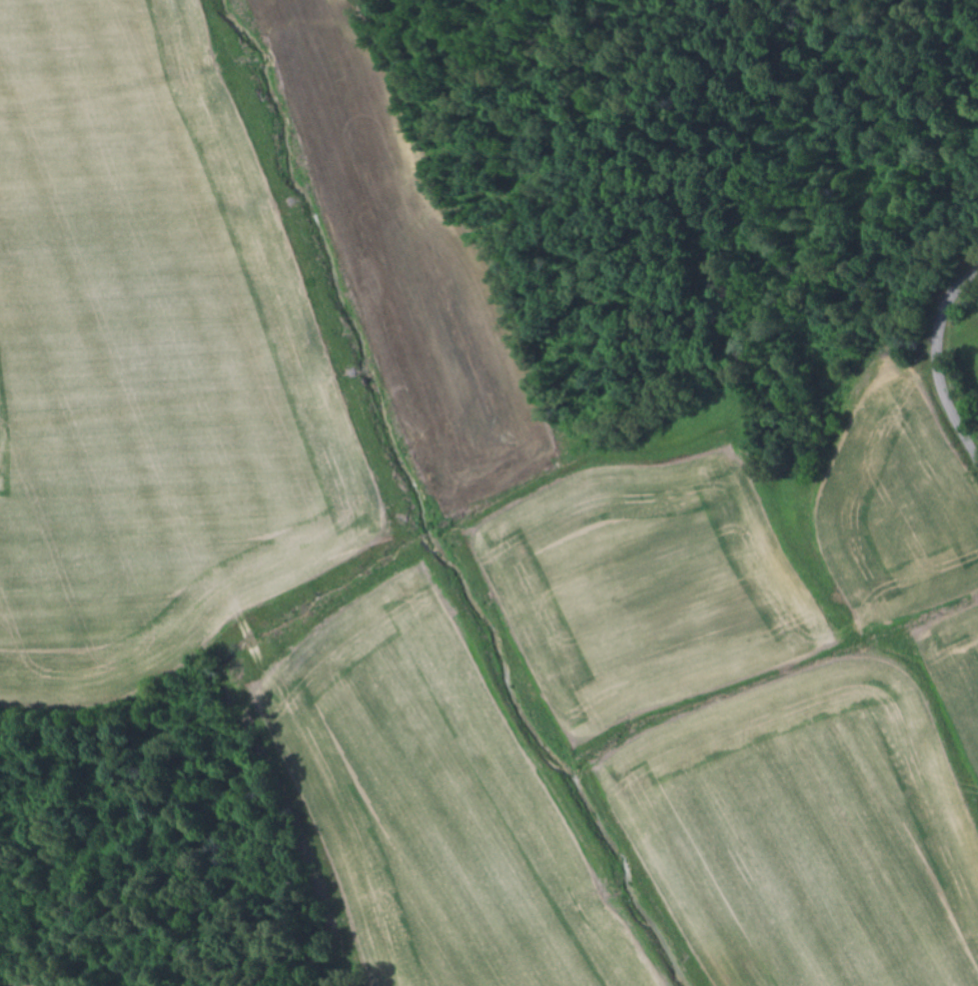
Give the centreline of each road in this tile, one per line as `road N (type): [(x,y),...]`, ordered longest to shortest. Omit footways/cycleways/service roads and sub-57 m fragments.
road 1 (residential): [(977,459),(945,389),(938,343),(953,299),(977,275)]

